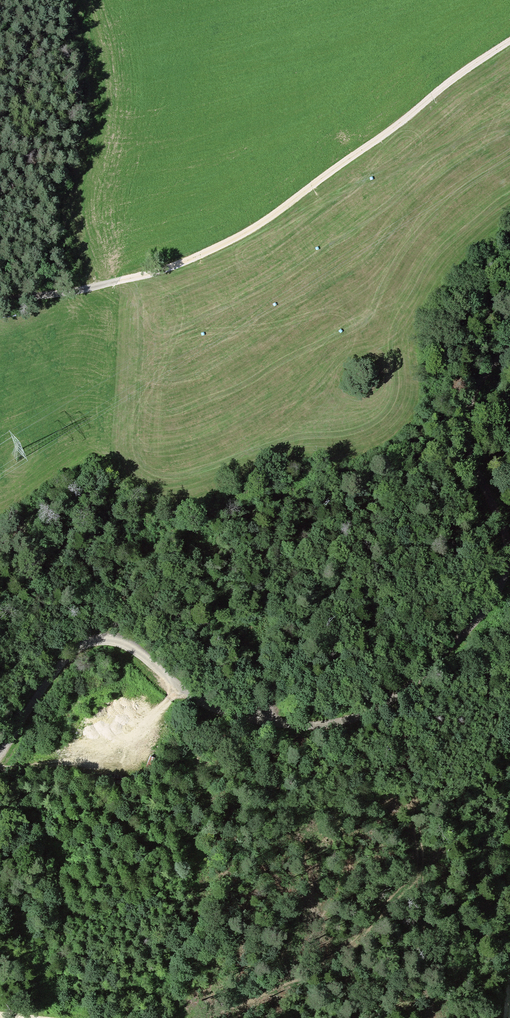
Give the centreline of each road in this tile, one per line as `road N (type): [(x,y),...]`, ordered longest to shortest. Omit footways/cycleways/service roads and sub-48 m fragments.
road 1 (track): [(0,301),(166,270),(236,240),(509,44)]
road 2 (unclassified): [(0,755),(65,659),(97,639),(127,645),(218,710),(267,722),(330,723),(395,698)]
road 3 (track): [(509,551),(467,432),(475,394),(509,350)]
road 4 (track): [(395,698),(484,616),(509,564)]

